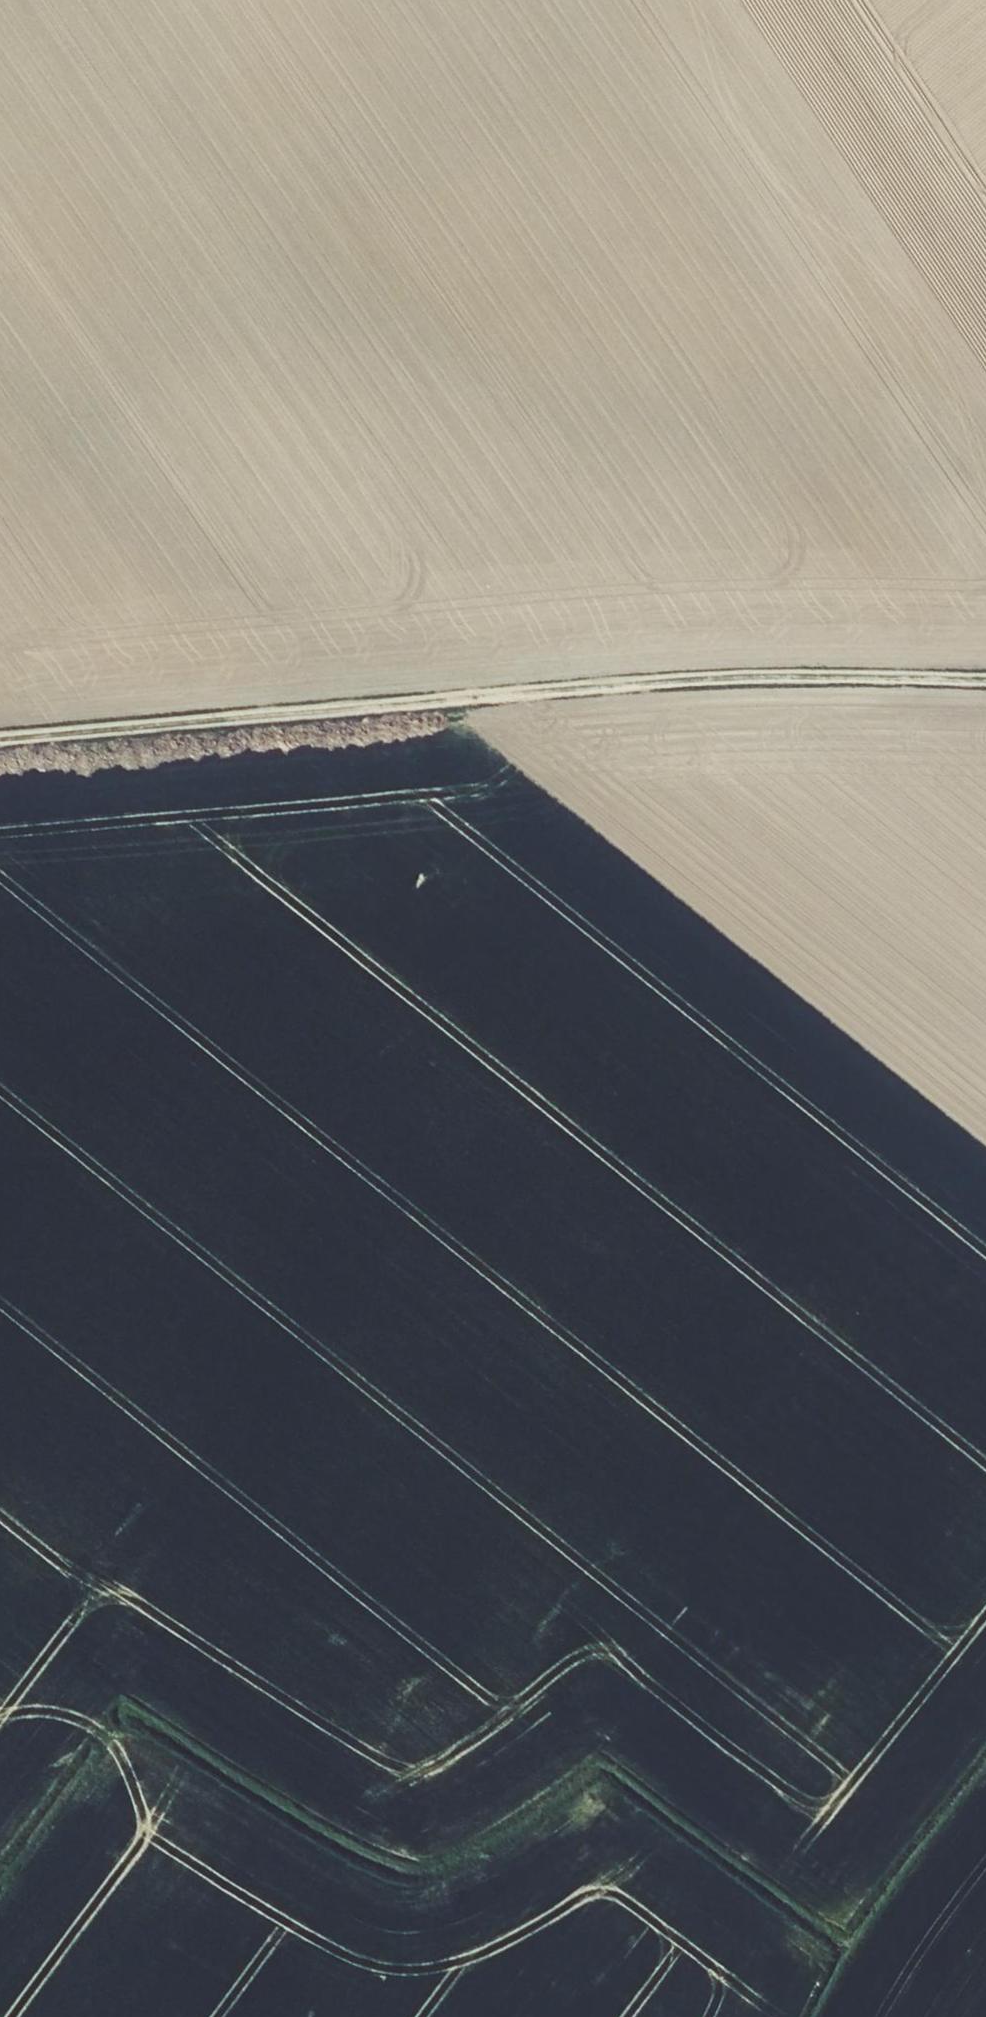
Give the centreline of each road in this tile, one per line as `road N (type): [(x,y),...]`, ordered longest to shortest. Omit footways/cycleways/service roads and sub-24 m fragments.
road 1 (track): [(0,742),(803,675),(985,678)]

